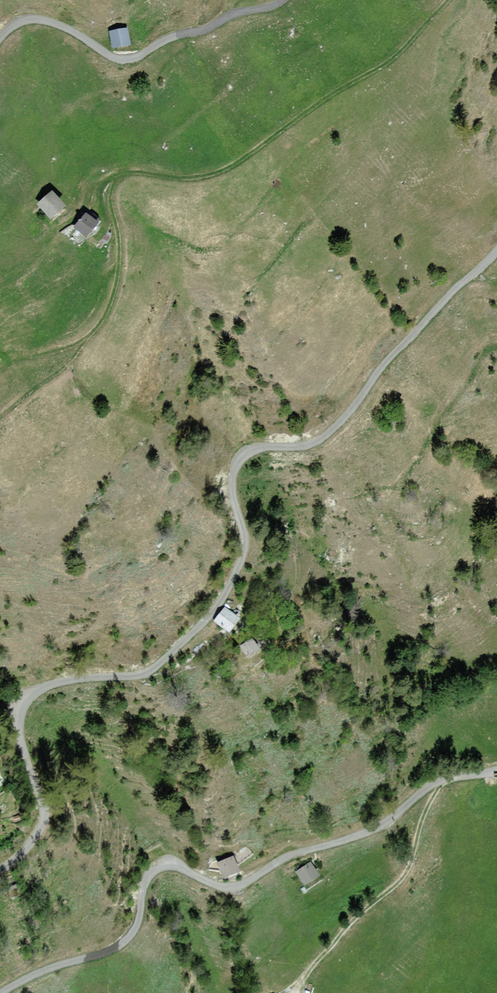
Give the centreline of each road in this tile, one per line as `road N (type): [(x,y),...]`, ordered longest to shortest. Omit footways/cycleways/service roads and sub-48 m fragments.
road 1 (residential): [(0,870),(26,849),(44,814),(20,737),(29,698),(47,685),(144,673),(204,622),(243,559),(233,480),(242,458),(319,441),(496,249)]
road 2 (residential): [(496,771),(434,784),(377,828),(283,858),(244,885),(222,886),(163,865),(147,879),(136,928),(119,946),(2,992)]
road 3 (residential): [(283,0),(128,60),(39,19),(17,23),(0,38)]

